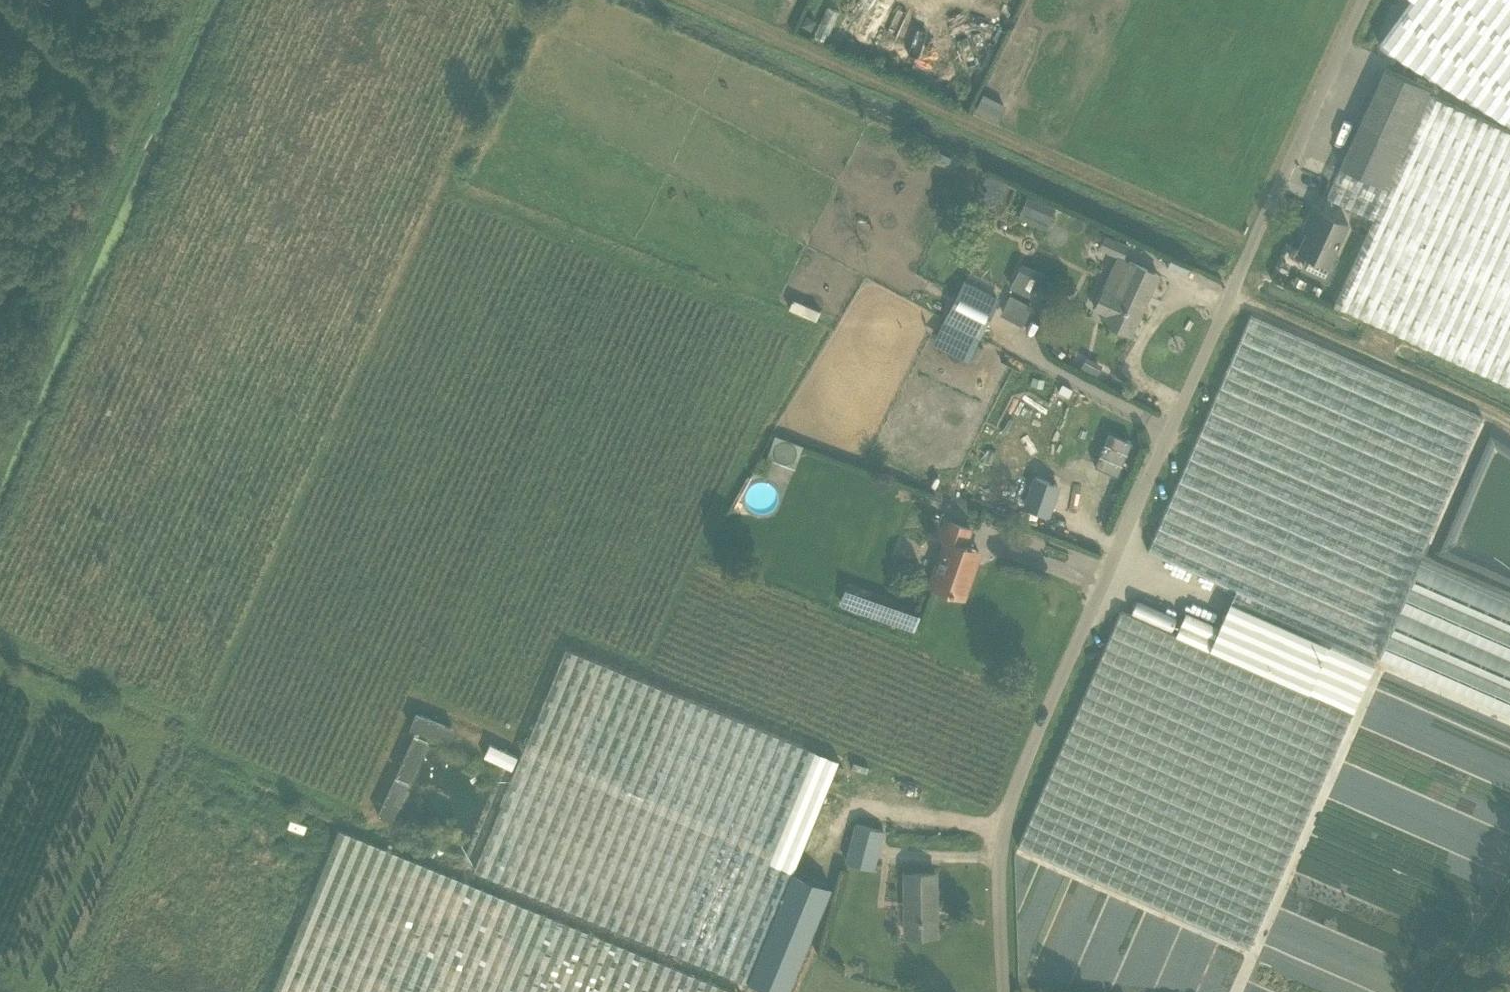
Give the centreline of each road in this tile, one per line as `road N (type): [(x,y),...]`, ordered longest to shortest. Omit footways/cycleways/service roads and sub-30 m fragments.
road 1 (unclassified): [(1004,991),(998,867),(1021,769),(1364,0)]

